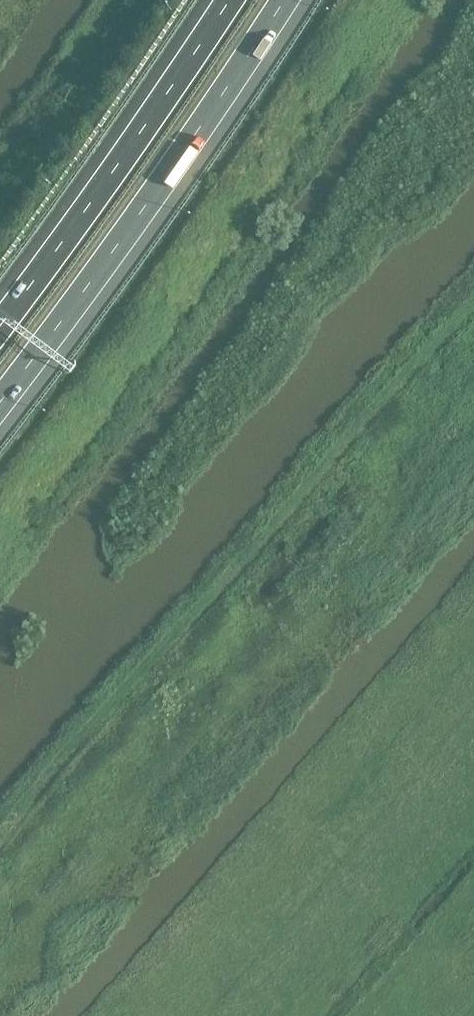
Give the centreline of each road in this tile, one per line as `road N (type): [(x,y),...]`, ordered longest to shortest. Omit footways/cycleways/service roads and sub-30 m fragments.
road 1 (motorway): [(0,401),(285,0)]
road 2 (motorway): [(229,0),(0,326)]

